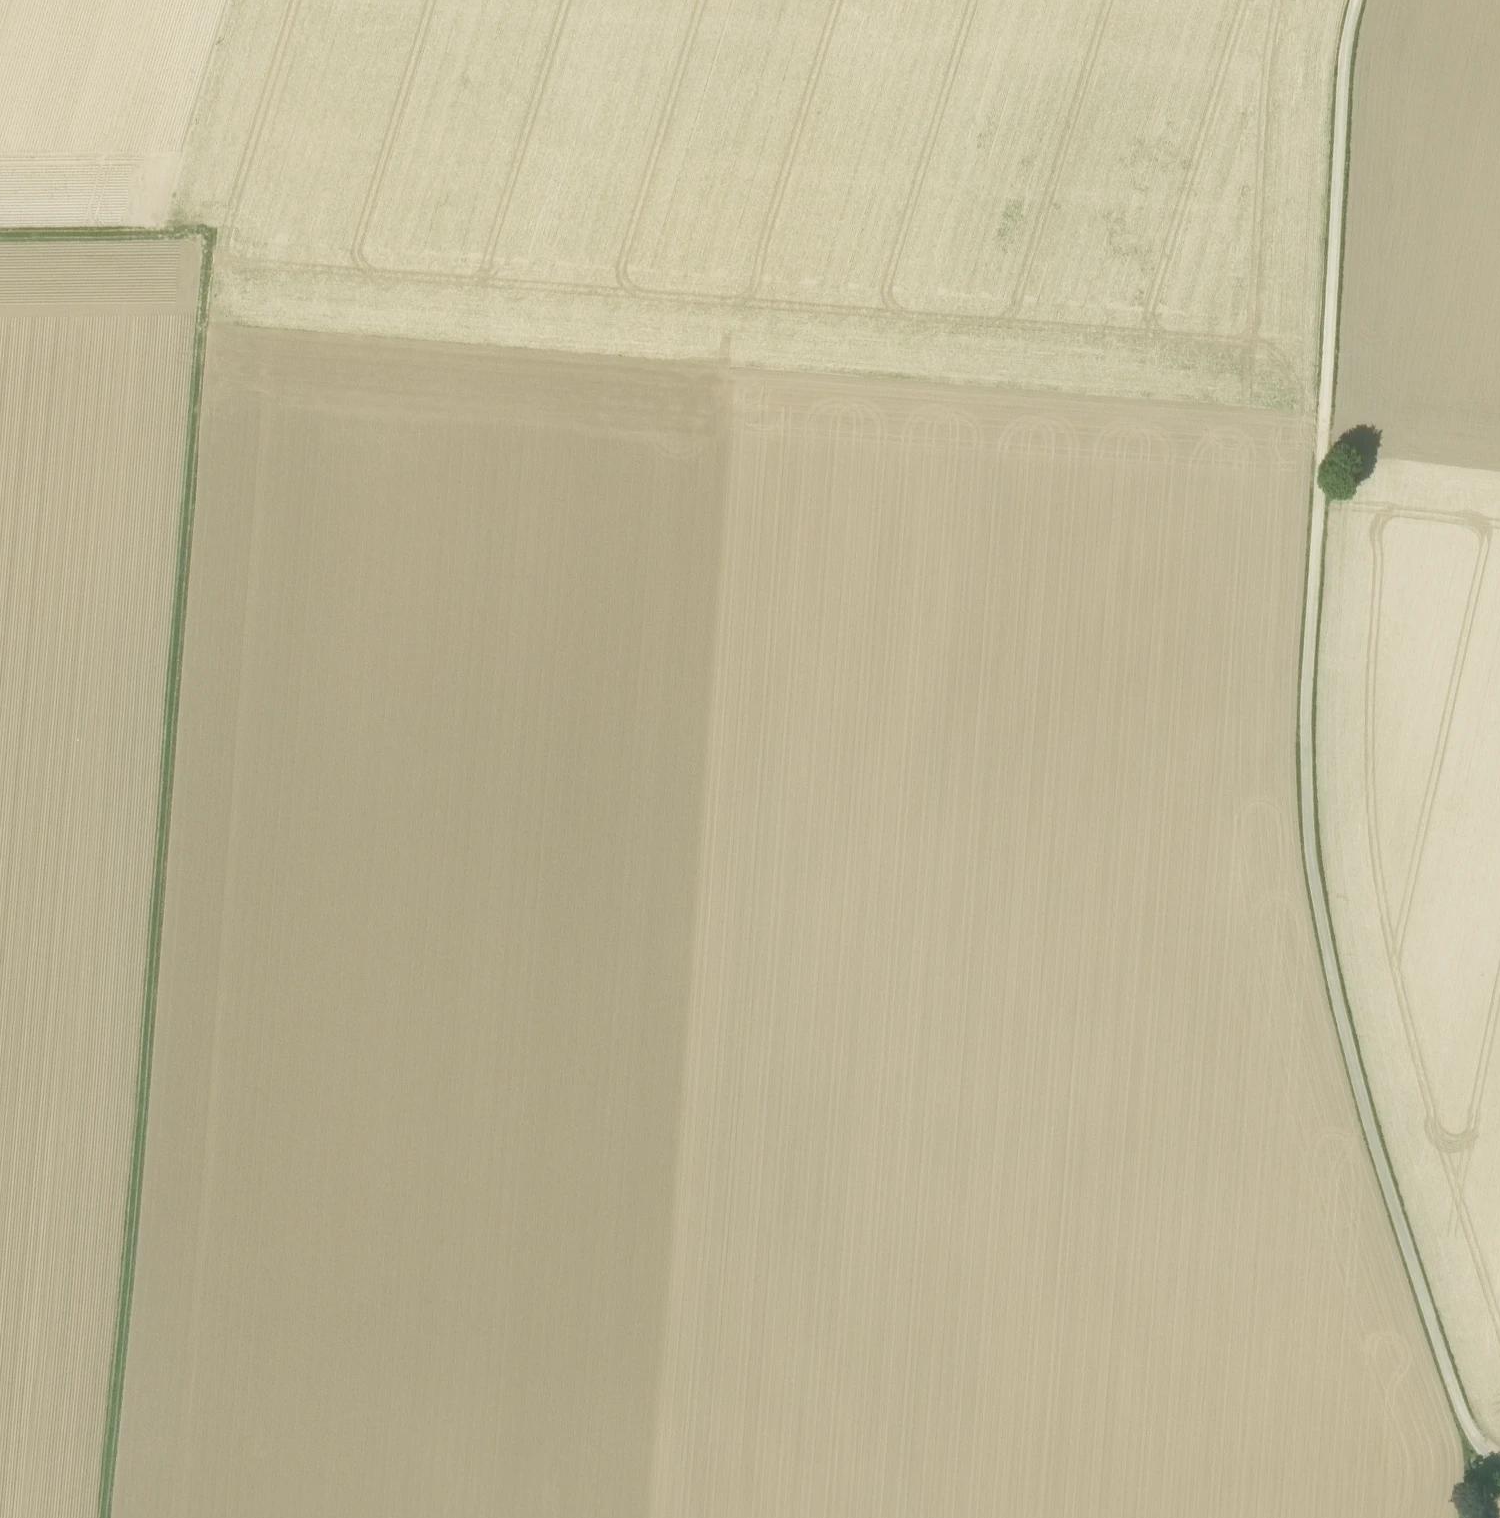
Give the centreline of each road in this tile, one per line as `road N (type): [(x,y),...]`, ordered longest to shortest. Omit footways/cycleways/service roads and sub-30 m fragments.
road 1 (unclassified): [(1356,0),(1343,44),(1305,715),(1311,871),(1336,1009),(1466,1429),(1499,1462)]
road 2 (track): [(0,240),(195,237),(124,1228),(94,1517)]

